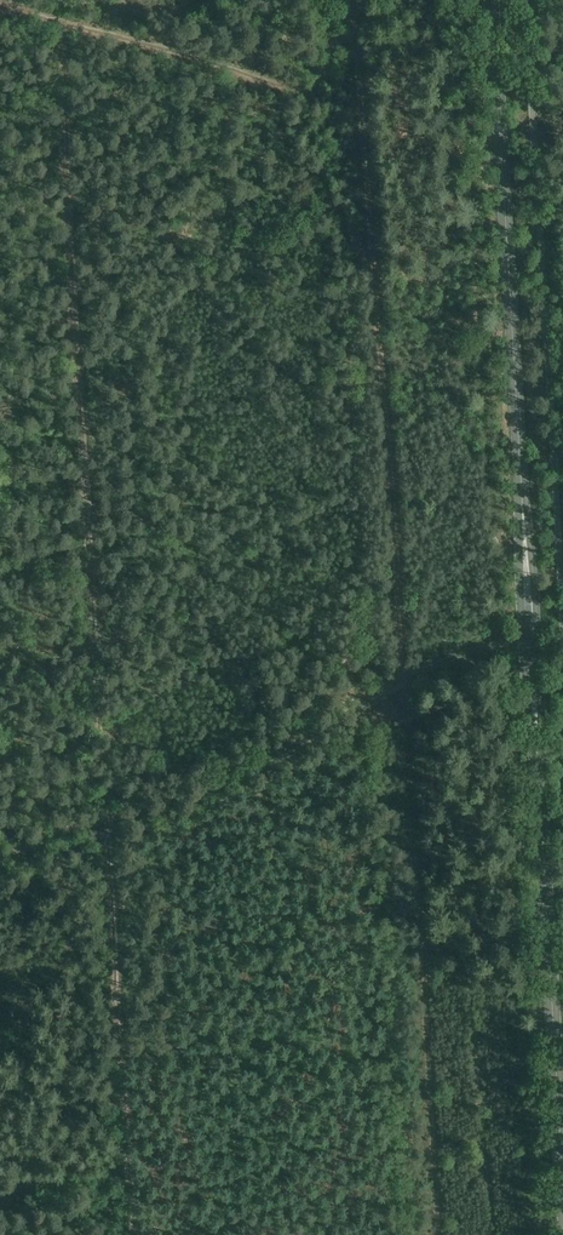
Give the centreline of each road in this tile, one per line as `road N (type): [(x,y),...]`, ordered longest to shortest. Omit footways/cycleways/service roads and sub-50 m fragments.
road 1 (track): [(441,1234),(355,0)]
road 2 (track): [(134,1234),(62,23)]
road 3 (secondary): [(562,1185),(492,0)]
road 4 (track): [(531,638),(495,643),(405,676),(313,740),(225,783),(0,857)]
road 5 (track): [(355,12),(325,68),(301,88),(0,6)]

